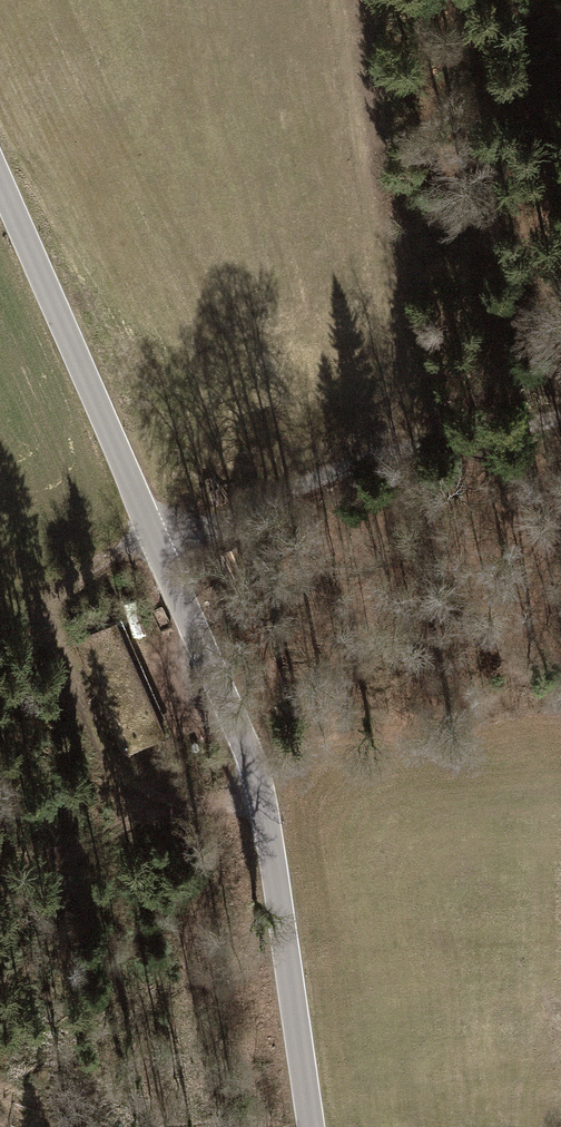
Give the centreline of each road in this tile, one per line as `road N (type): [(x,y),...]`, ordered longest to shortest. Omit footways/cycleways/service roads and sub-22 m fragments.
road 1 (tertiary): [(0,183),(259,781),(313,1126)]
road 2 (track): [(259,781),(179,801),(126,786),(54,648),(50,629),(60,594),(80,575),(440,440),(560,418)]

